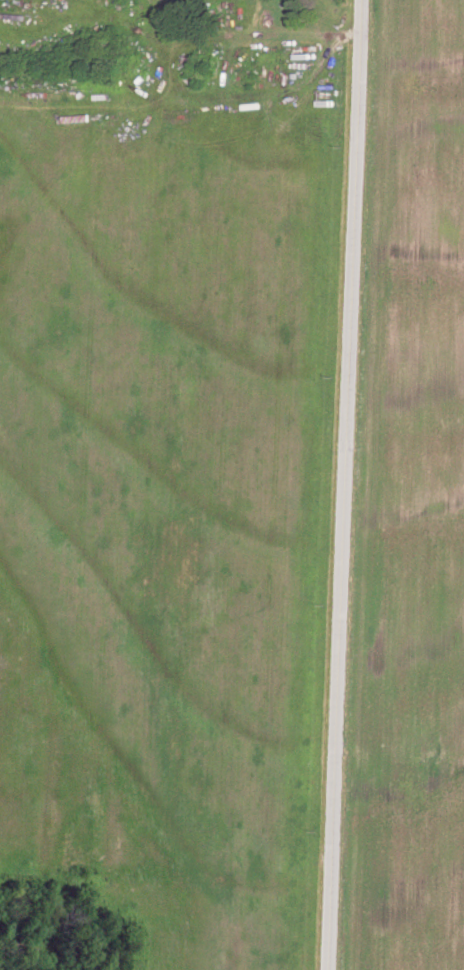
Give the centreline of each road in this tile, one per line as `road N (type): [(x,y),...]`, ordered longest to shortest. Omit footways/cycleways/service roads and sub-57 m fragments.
road 1 (residential): [(325,969),(360,0)]

